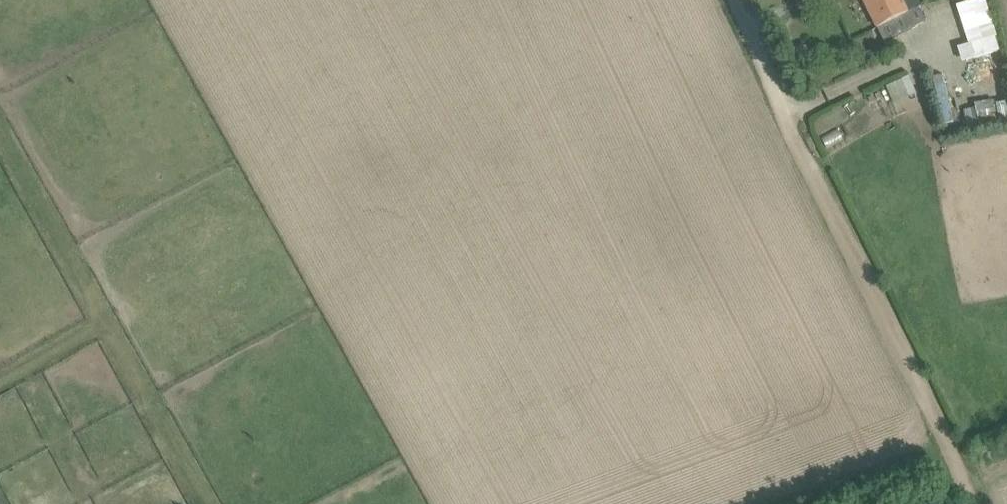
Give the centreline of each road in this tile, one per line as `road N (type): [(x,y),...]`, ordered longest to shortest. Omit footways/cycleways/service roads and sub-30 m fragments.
road 1 (track): [(757,45),(958,459)]
road 2 (track): [(958,459),(837,503)]

